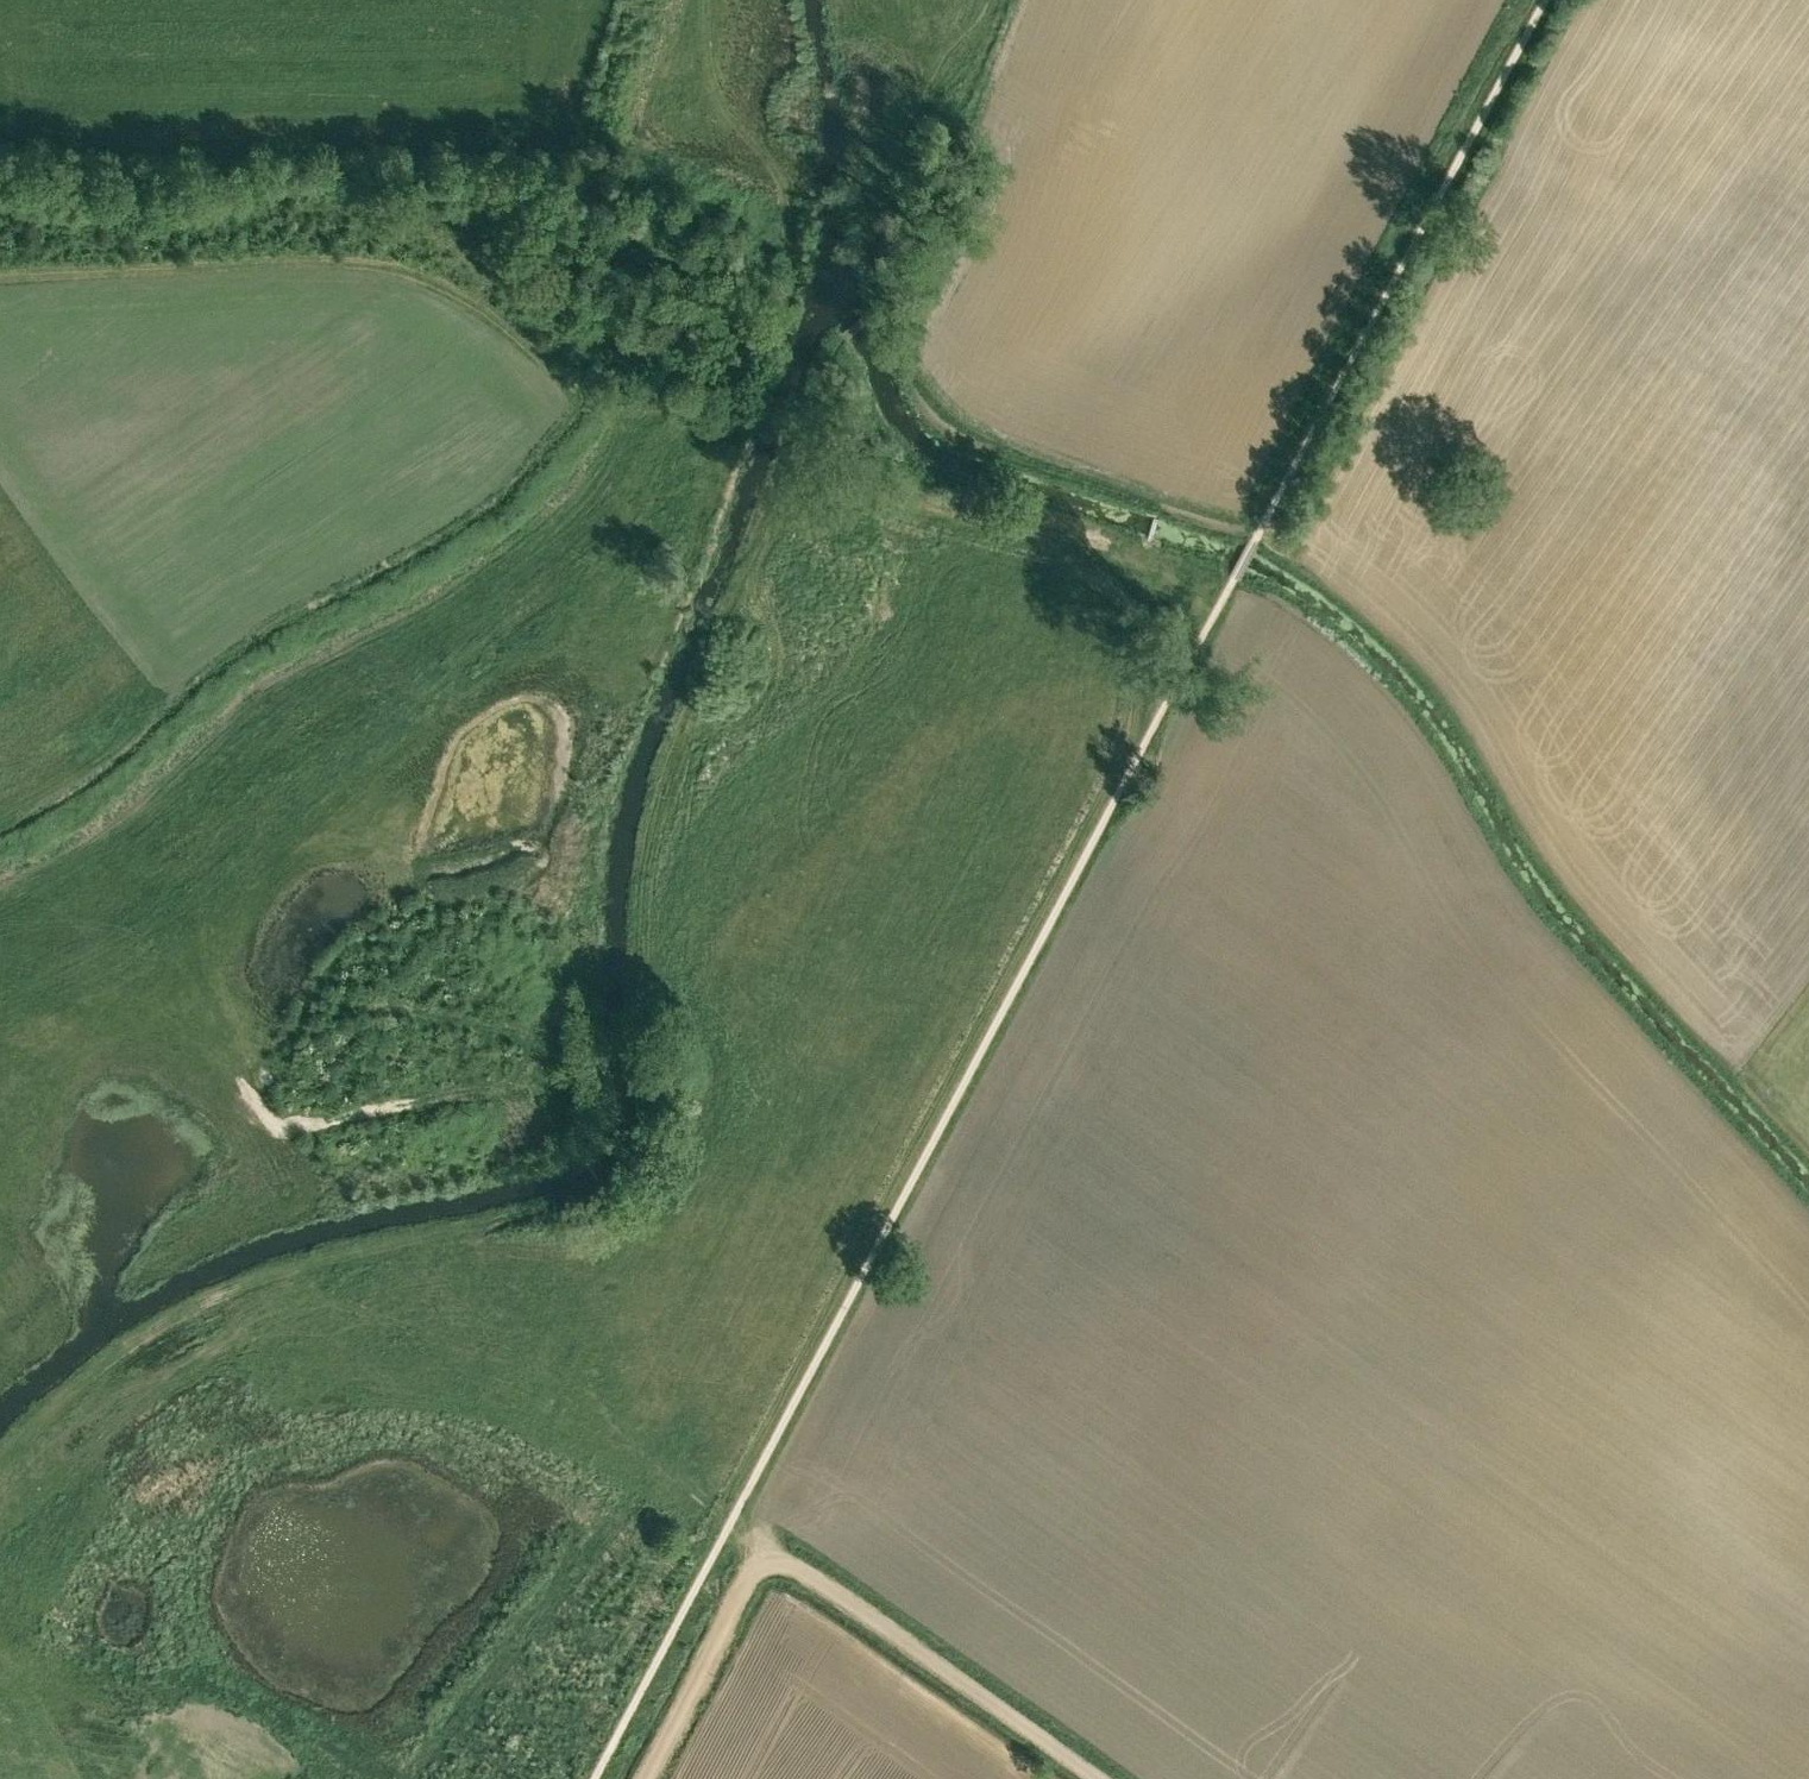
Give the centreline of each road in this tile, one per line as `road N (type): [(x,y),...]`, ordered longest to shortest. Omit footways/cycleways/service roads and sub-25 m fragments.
road 1 (track): [(643,1778),(748,1583),(765,1565),(784,1563),(1101,1778)]
road 2 (track): [(1232,580),(932,477),(890,454),(832,365)]

